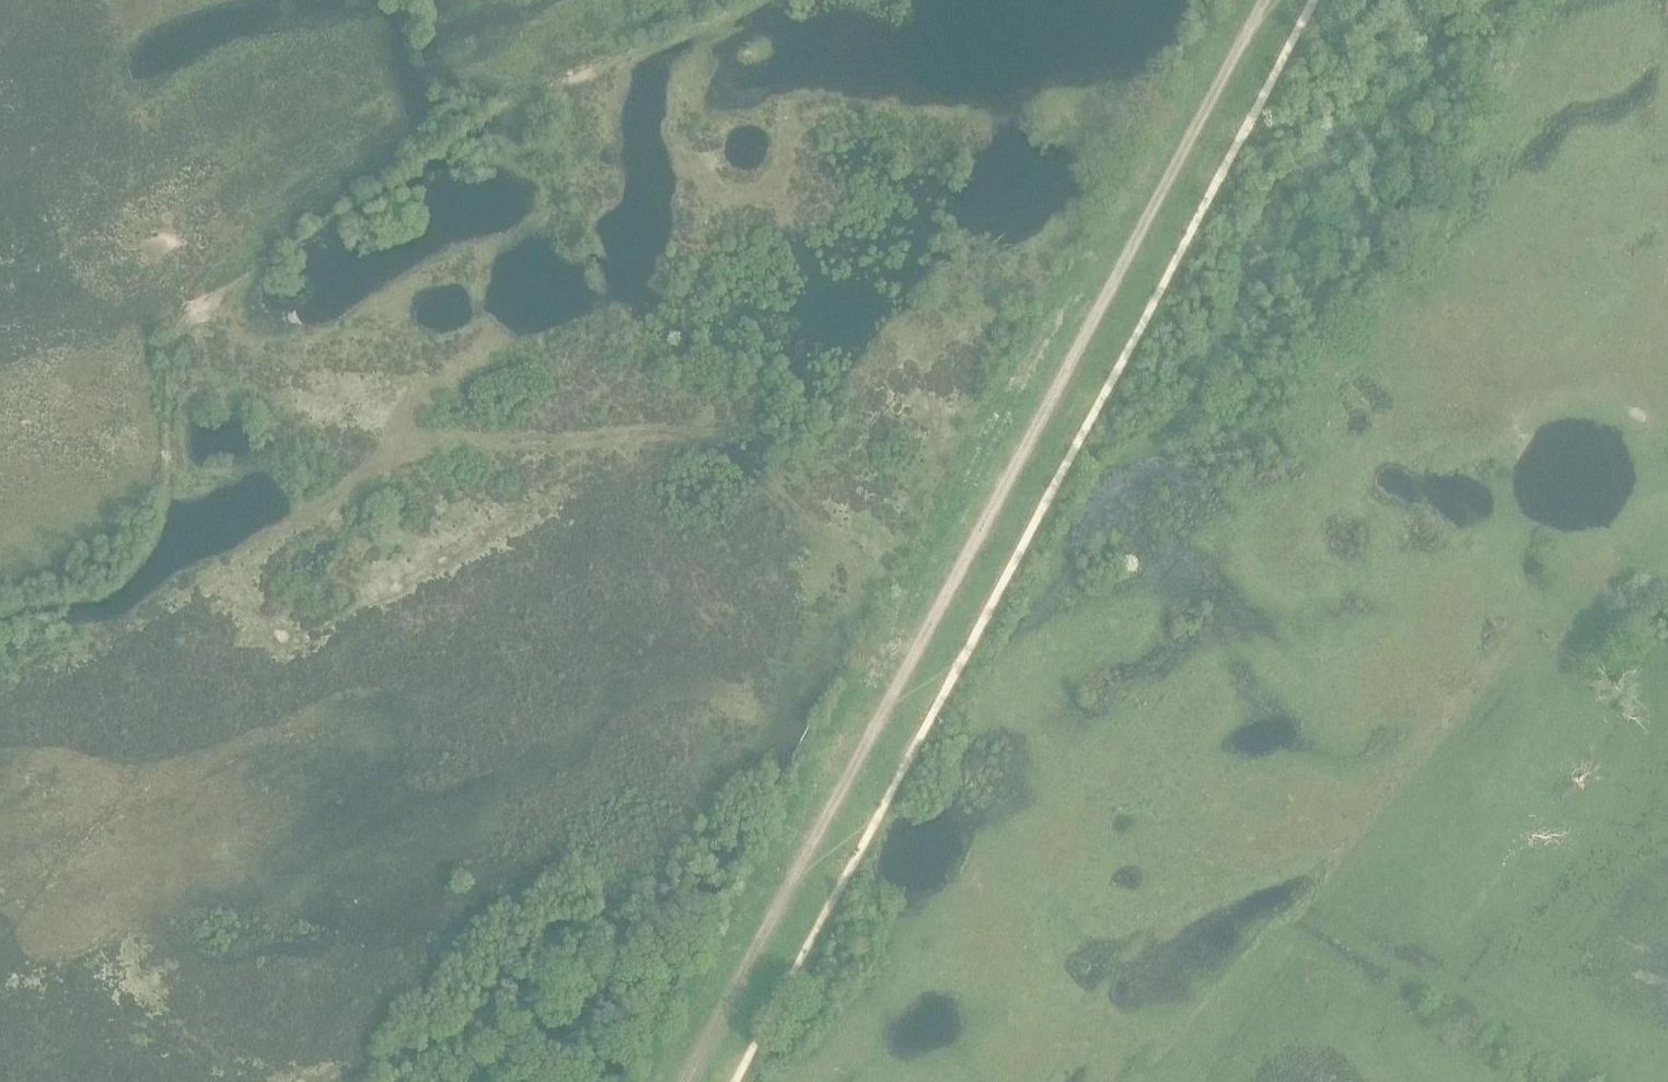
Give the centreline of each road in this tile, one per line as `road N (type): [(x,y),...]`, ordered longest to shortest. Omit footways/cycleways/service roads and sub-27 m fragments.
road 1 (track): [(685,1081),(1264,0)]

